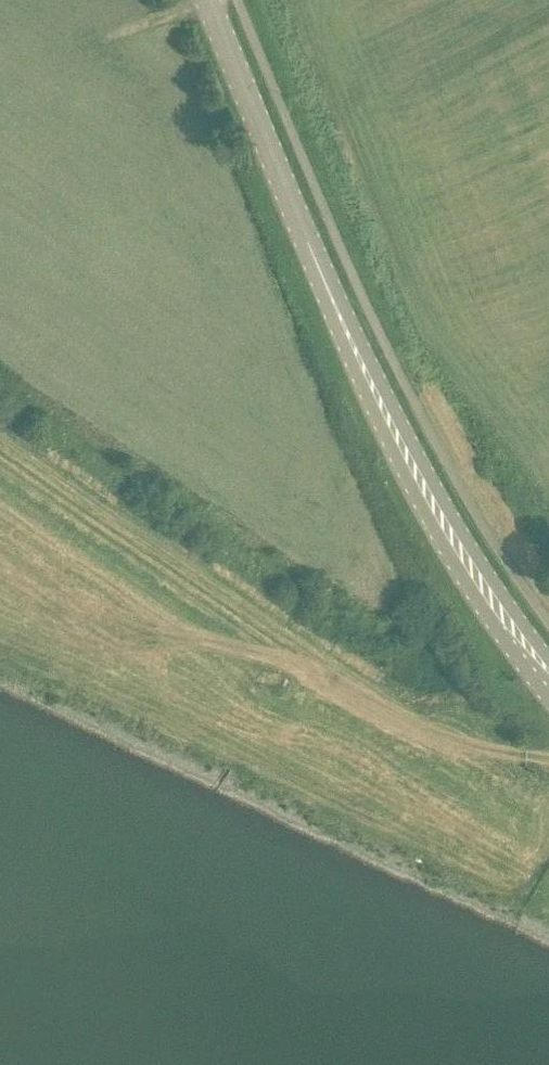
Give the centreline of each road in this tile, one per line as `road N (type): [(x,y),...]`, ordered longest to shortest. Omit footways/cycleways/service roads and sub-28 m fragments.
road 1 (primary): [(548,679),(503,625),(369,379),(211,0)]
road 2 (track): [(0,456),(309,672),(408,725),(476,751),(548,764)]

